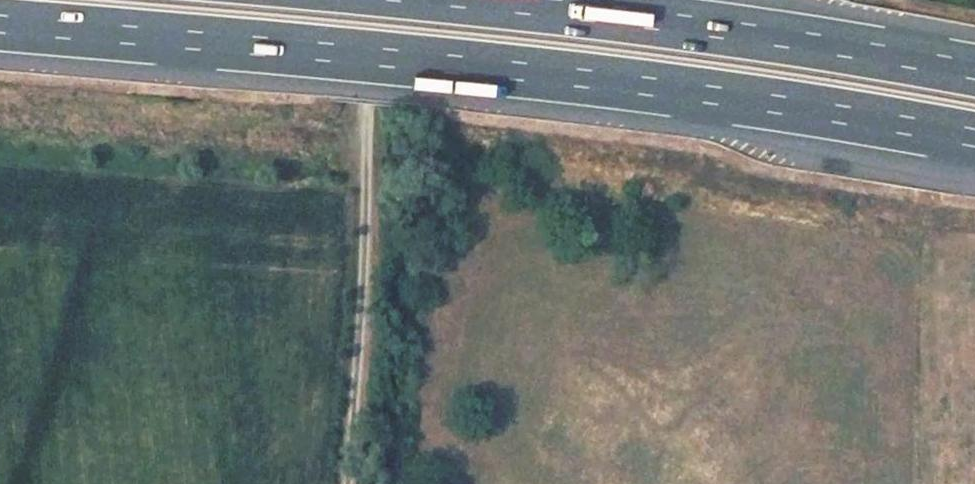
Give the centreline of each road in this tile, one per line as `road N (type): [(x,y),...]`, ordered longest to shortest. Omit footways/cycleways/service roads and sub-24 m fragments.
road 1 (motorway): [(0,23),(490,65),(974,138)]
road 2 (motorway): [(974,71),(494,0)]
road 3 (track): [(350,483),(378,0)]

